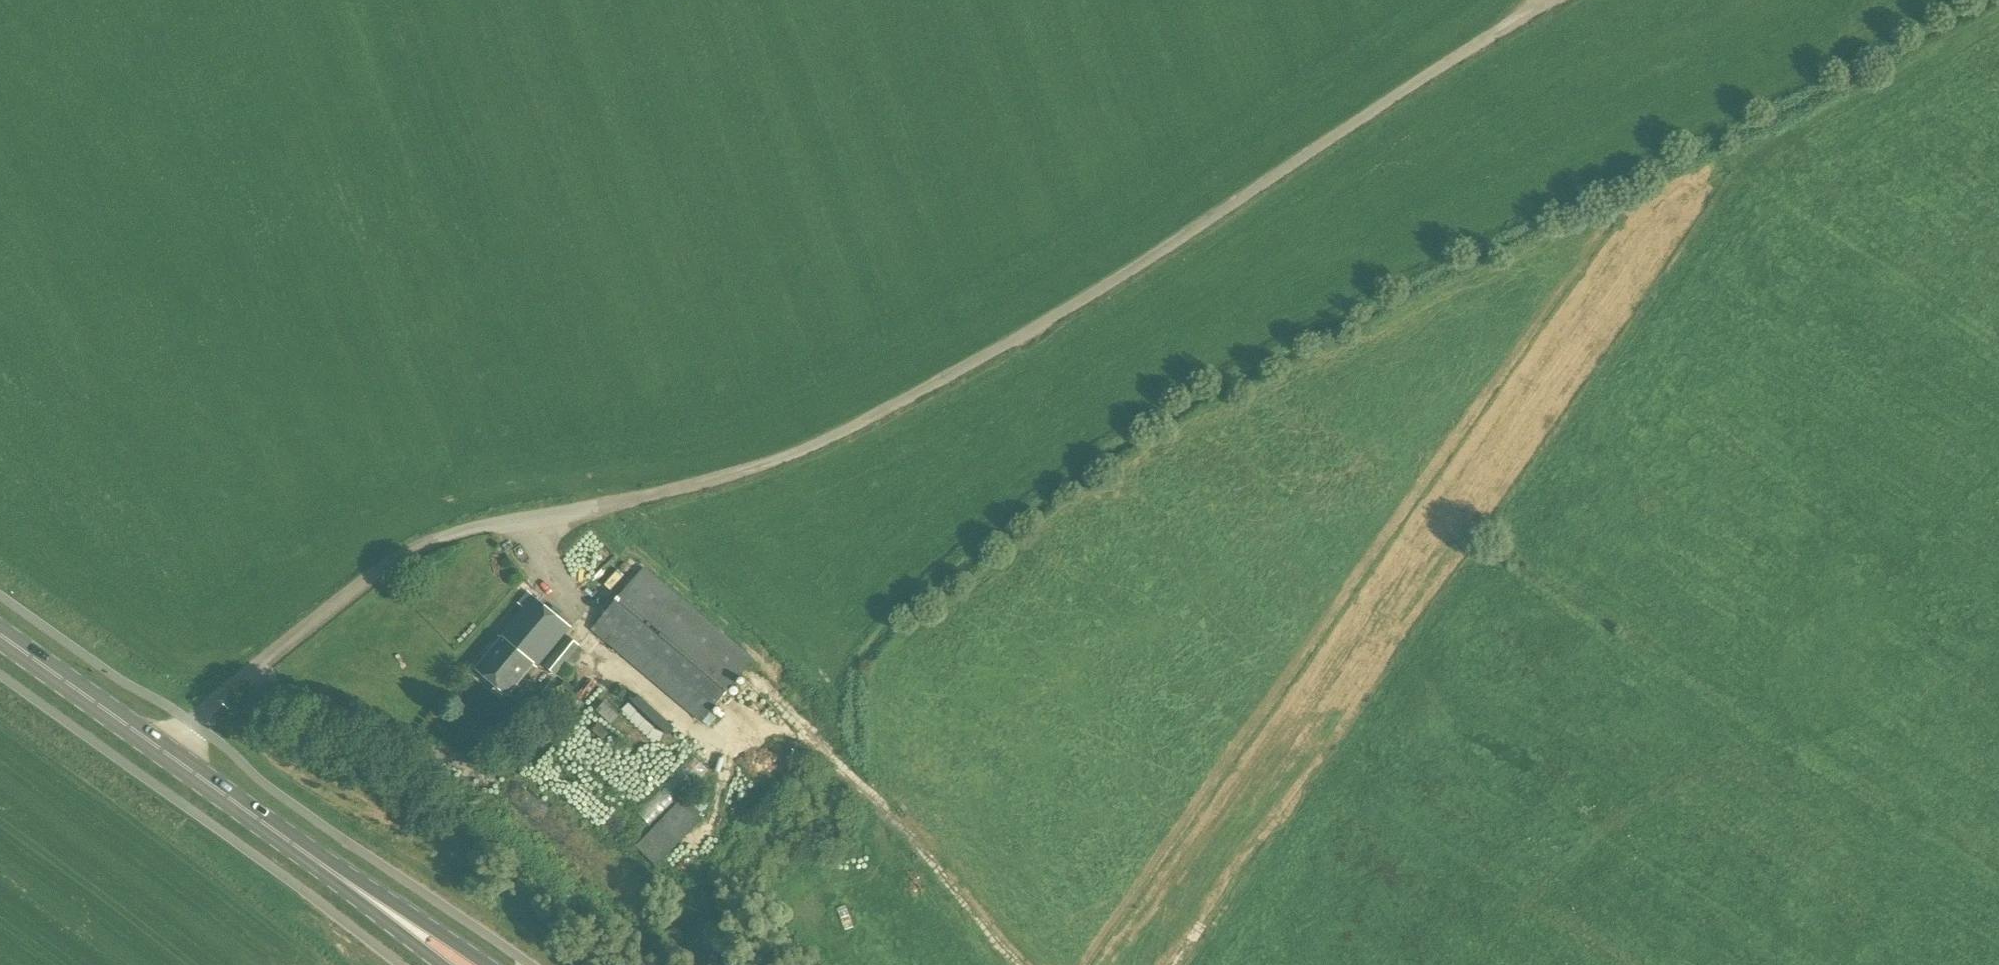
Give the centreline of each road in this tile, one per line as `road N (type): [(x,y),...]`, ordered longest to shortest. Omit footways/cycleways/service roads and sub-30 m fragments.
road 1 (primary): [(463,964),(0,635)]

